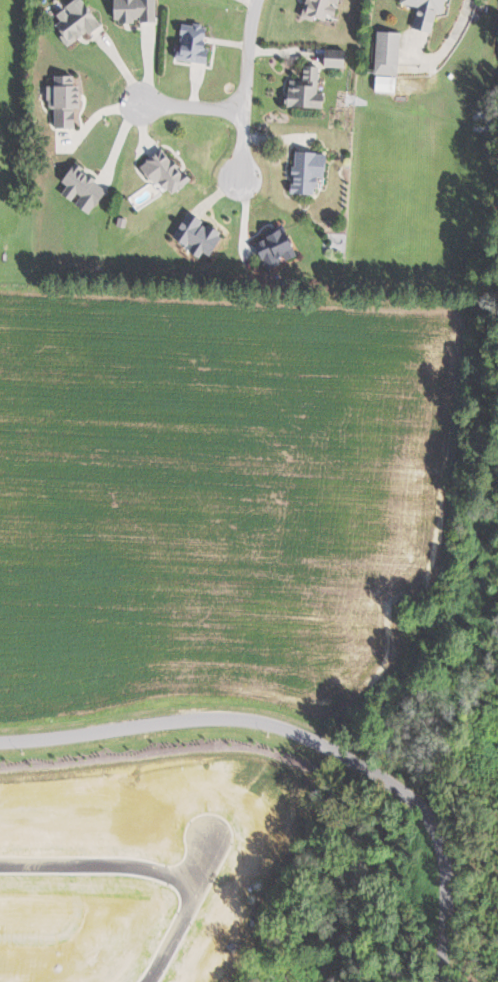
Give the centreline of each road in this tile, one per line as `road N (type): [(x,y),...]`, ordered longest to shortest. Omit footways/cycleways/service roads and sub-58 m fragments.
road 1 (residential): [(447,981),(450,849),(429,813),(406,797),(269,727),(165,726),(0,746)]
road 2 (residential): [(0,861),(144,864),(202,882)]
road 3 (residential): [(257,0),(239,180)]
road 4 (residential): [(218,832),(193,914),(155,981)]

